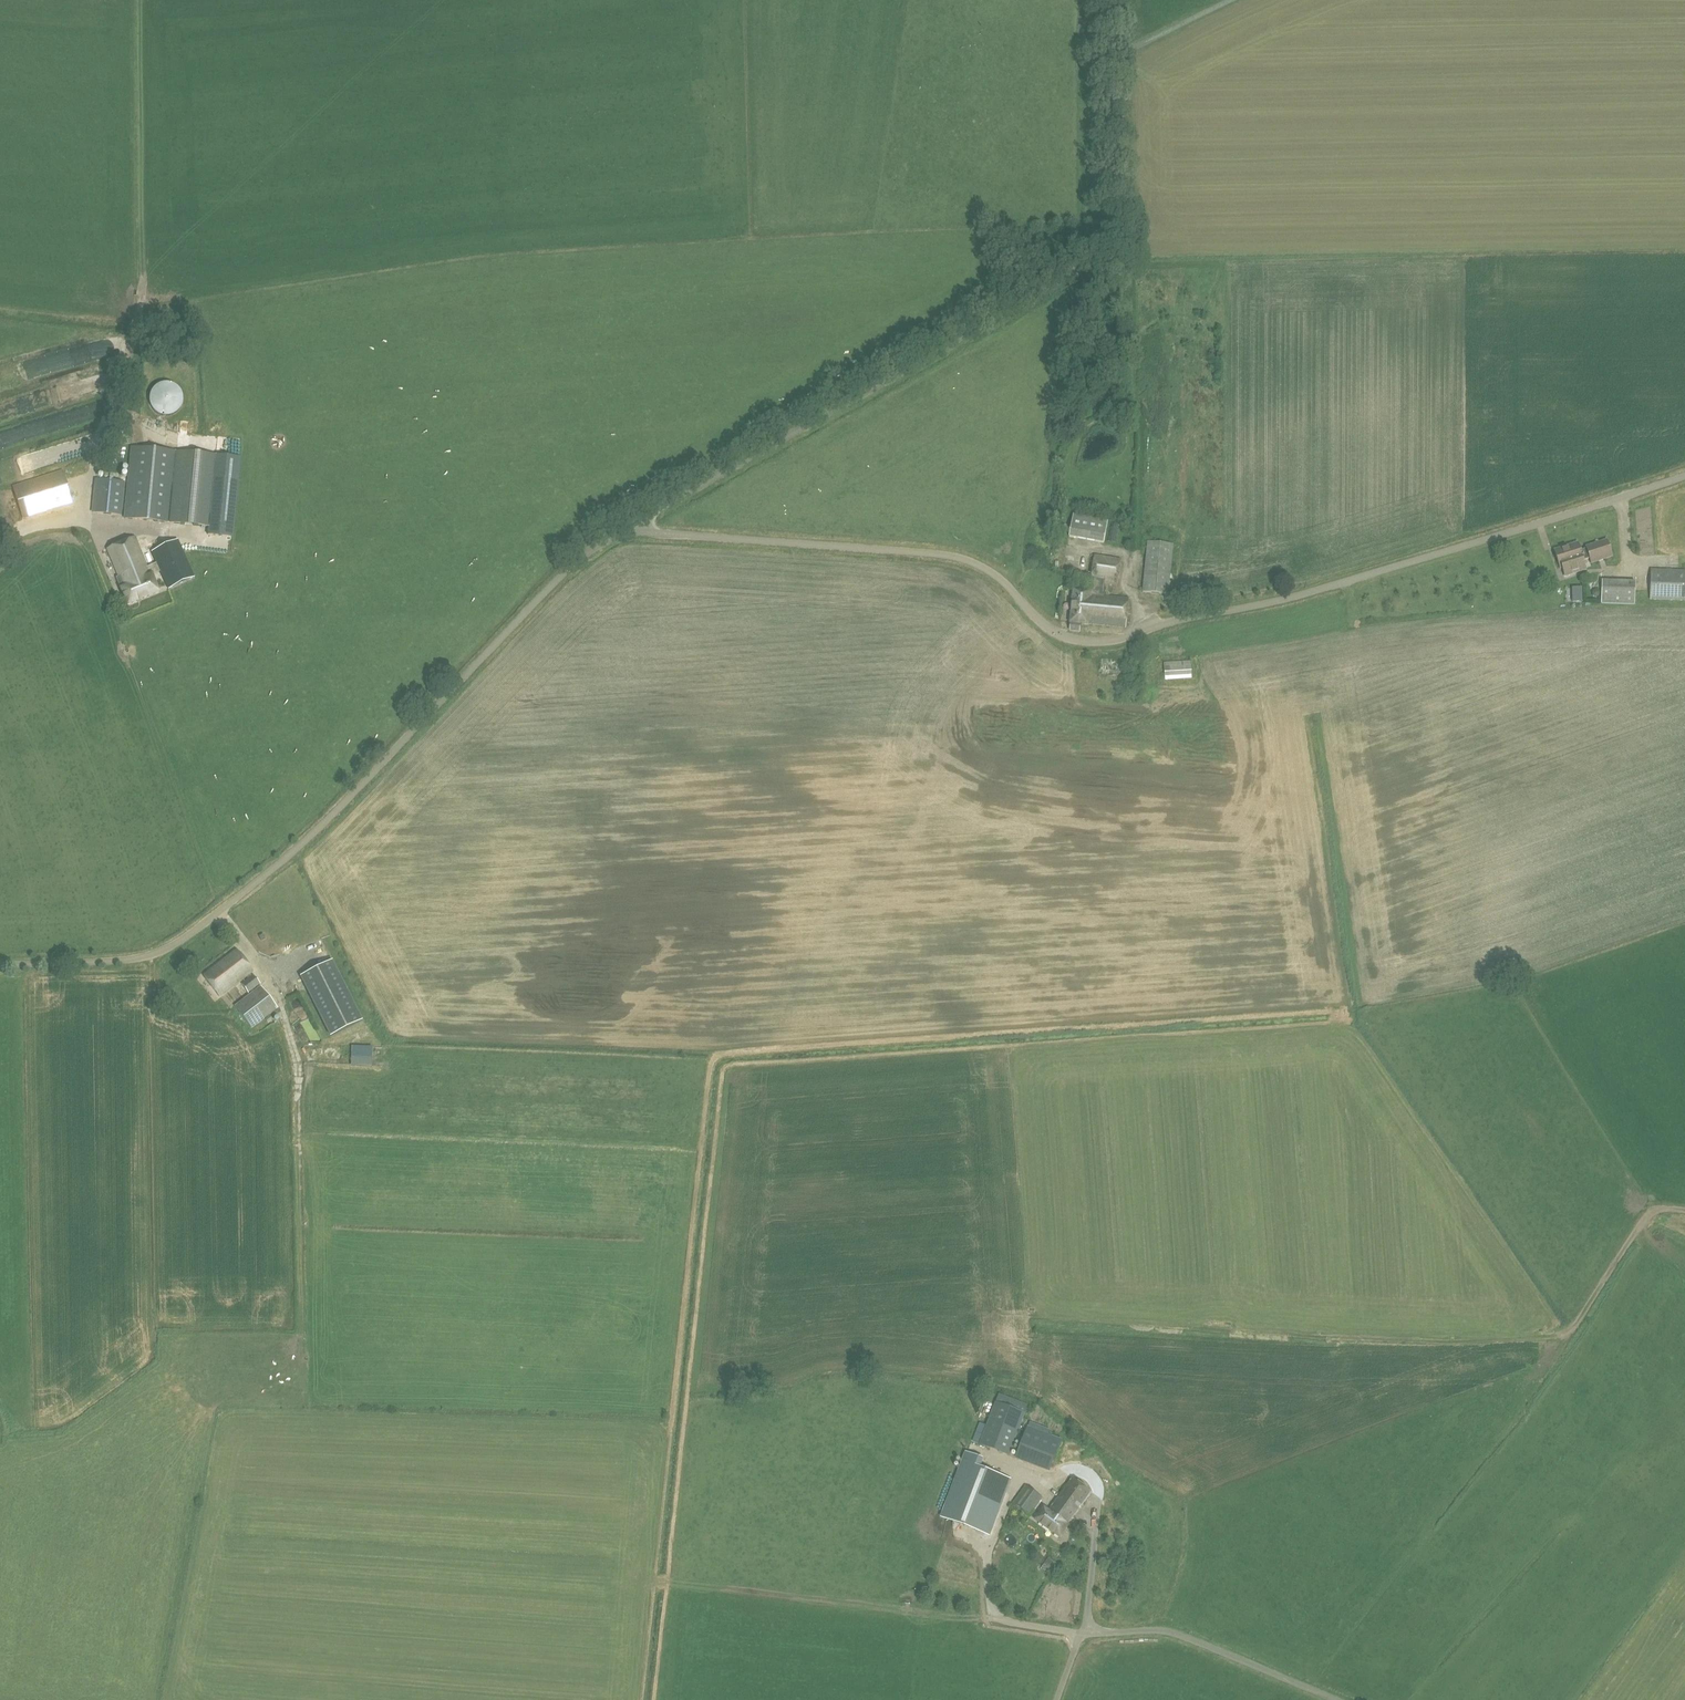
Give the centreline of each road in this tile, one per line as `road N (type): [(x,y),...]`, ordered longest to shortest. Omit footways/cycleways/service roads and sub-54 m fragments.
road 1 (unclassified): [(627,530),(962,558),(1007,584),(1056,633),(1098,643),(1316,590),(1684,476)]
road 2 (unclassified): [(627,530),(1110,248),(1110,0)]
road 3 (unclassified): [(627,530),(567,569),(317,831),(192,933),(135,959),(0,965)]

